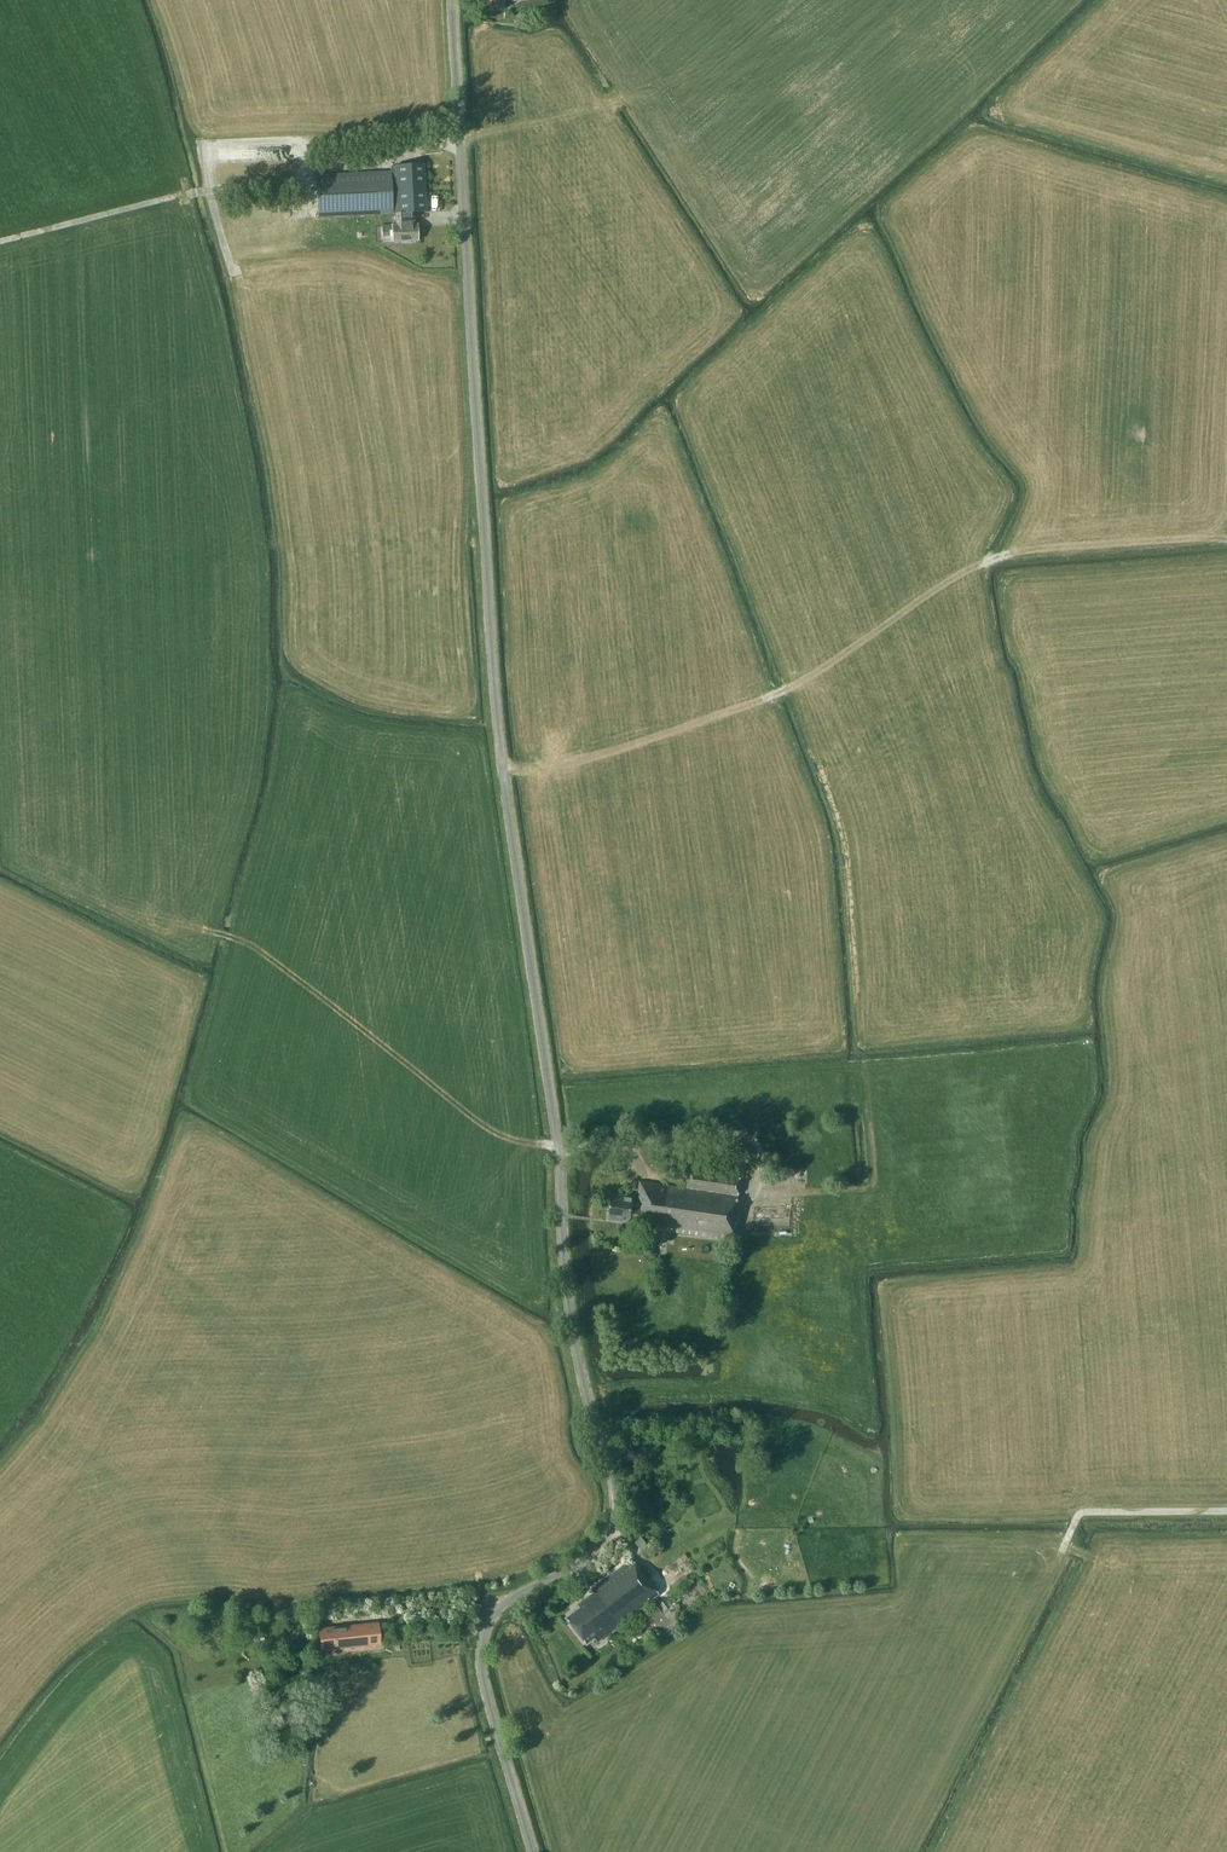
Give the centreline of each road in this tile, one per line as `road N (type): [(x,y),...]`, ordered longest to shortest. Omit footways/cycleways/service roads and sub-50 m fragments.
road 1 (unclassified): [(534,1851),(493,1716),(481,1639),(495,1611),(587,1559),(613,1519),(615,1499),(564,1272),(558,1145),(497,718),(453,0)]

